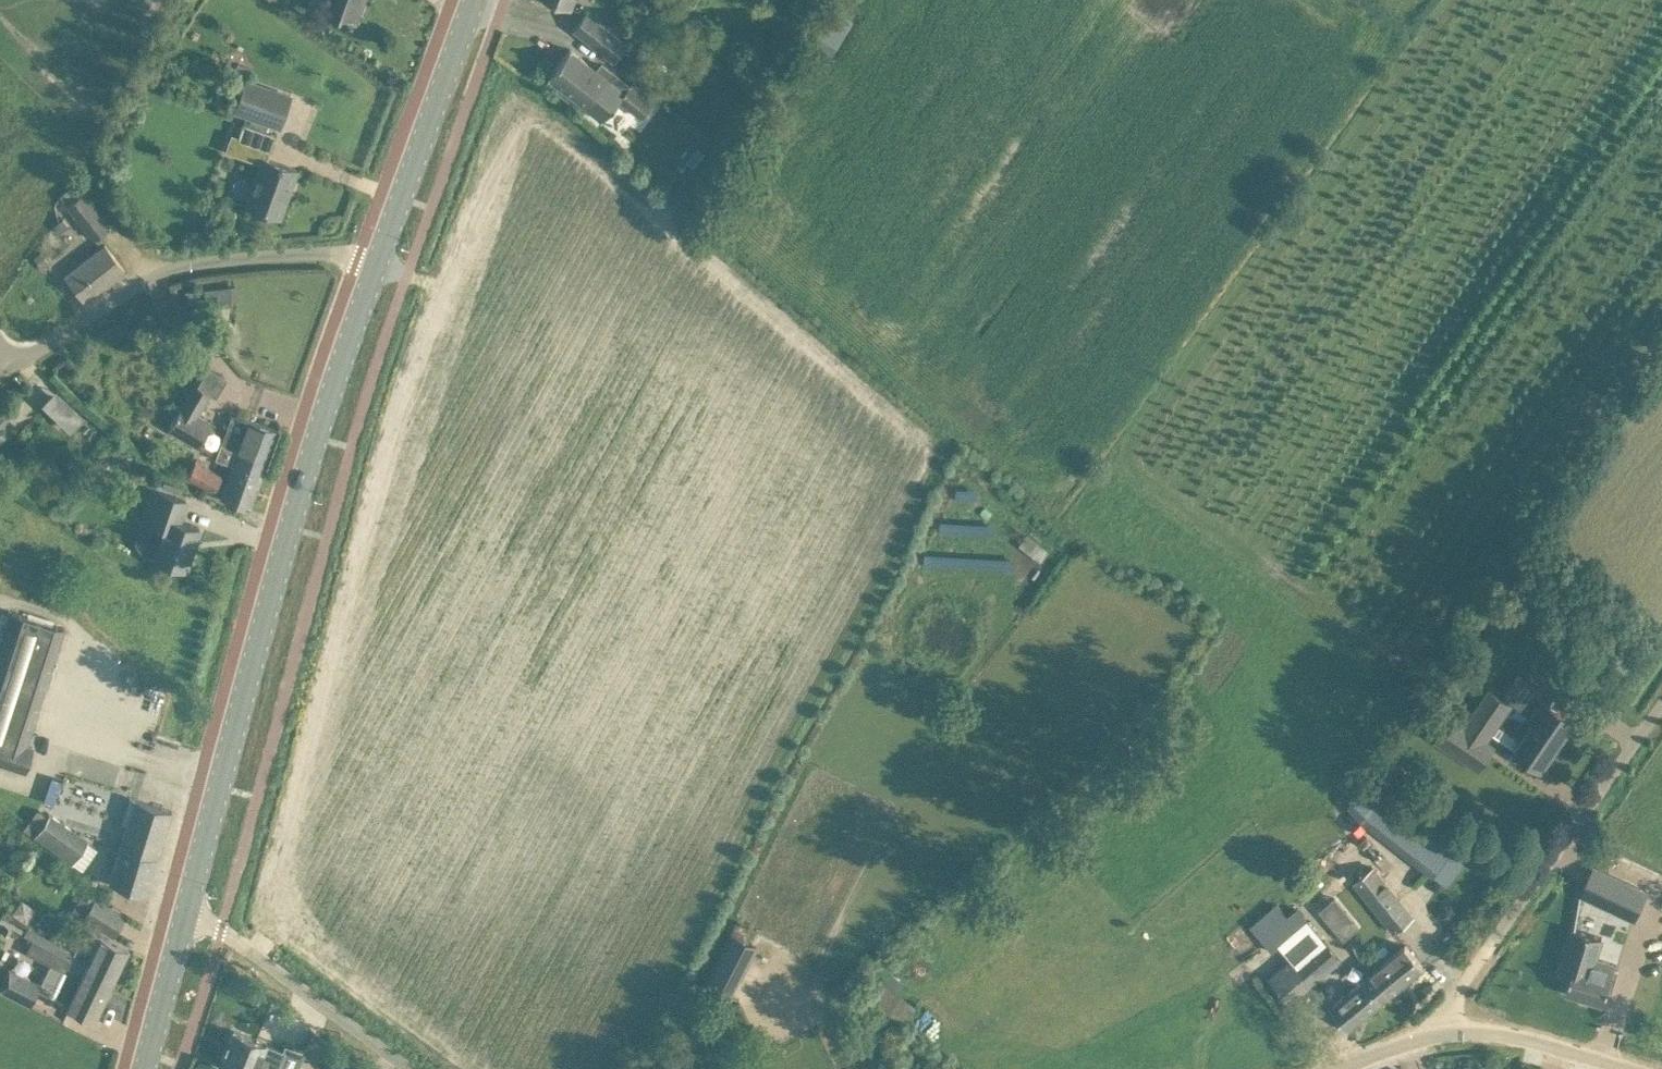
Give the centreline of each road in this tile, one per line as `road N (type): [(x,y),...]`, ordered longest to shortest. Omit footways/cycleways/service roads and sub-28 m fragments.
road 1 (tertiary): [(186,918),(275,577),(378,263)]
road 2 (unclassified): [(9,368),(172,271),(328,253),(378,263)]
road 3 (unclassified): [(1441,1031),(1454,998),(1661,705)]
road 4 (tertiary): [(378,263),(475,0)]
road 5 (unclassified): [(415,1068),(222,929),(186,918)]
road 6 (unclassified): [(1633,1068),(1549,1043),(1441,1031)]
road 7 (tertiary): [(146,1068),(186,918)]

